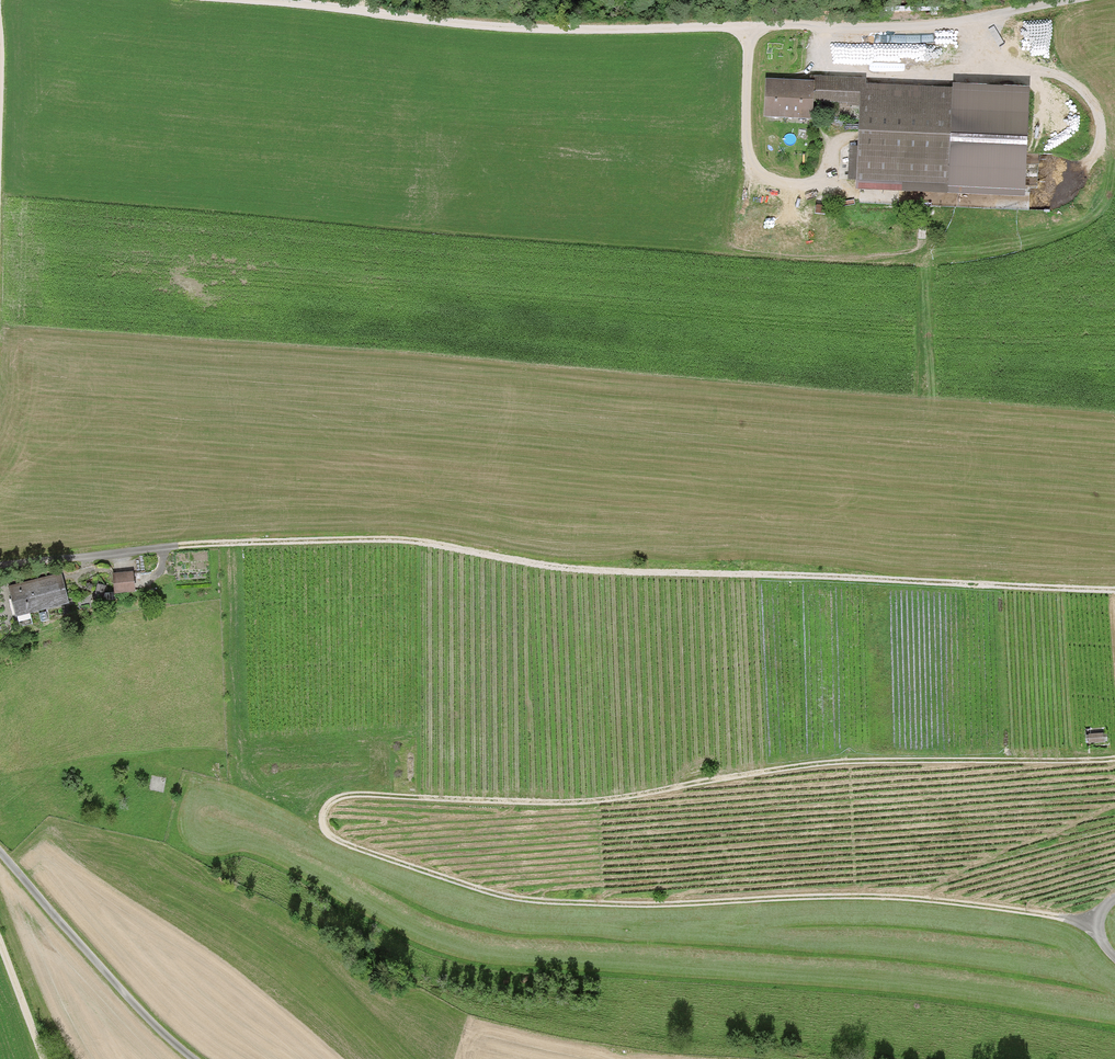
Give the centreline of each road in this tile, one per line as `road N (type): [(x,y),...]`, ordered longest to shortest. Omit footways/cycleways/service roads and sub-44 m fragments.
road 1 (track): [(1094,928),(883,897),(533,900),(339,843),(324,830),(322,813),(344,796),(598,802),(806,766),(1114,759)]
road 2 (track): [(1114,591),(560,569),(417,541),(183,546)]
road 3 (track): [(829,187),(766,181),(748,167),(746,28),(493,27),(256,0)]
road 4 (unclassified): [(1064,0),(862,28),(746,28)]
road 5 (unclassified): [(191,1058),(109,980),(0,855)]
road 6 (track): [(0,567),(183,546)]
road 7 (track): [(44,1058),(0,944)]

